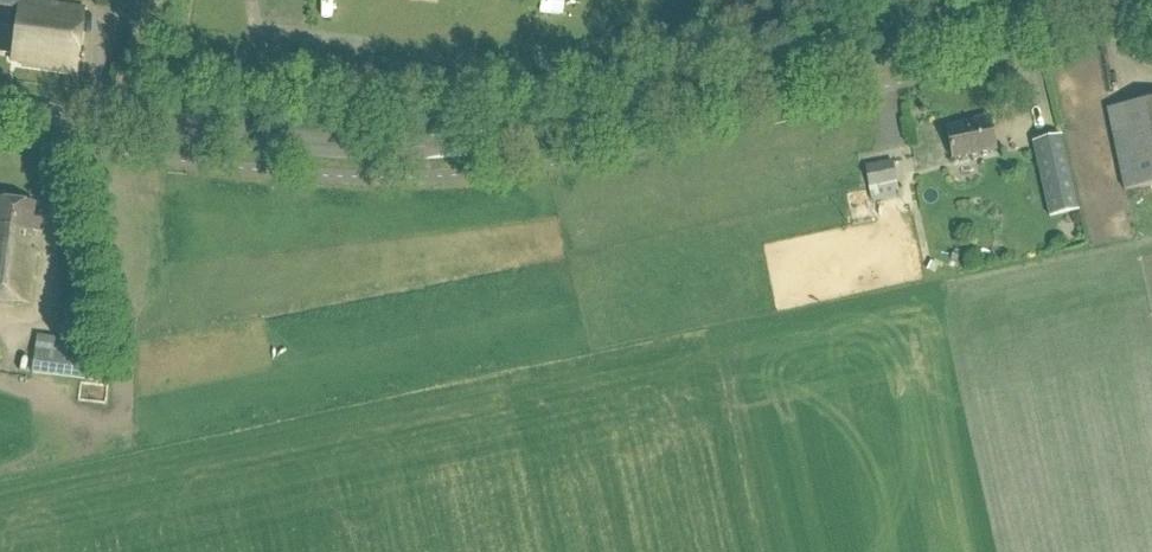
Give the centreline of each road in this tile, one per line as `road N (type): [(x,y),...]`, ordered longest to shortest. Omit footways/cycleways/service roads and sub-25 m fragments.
road 1 (tertiary): [(1105,0),(622,121),(490,144),(315,145),(0,109)]

